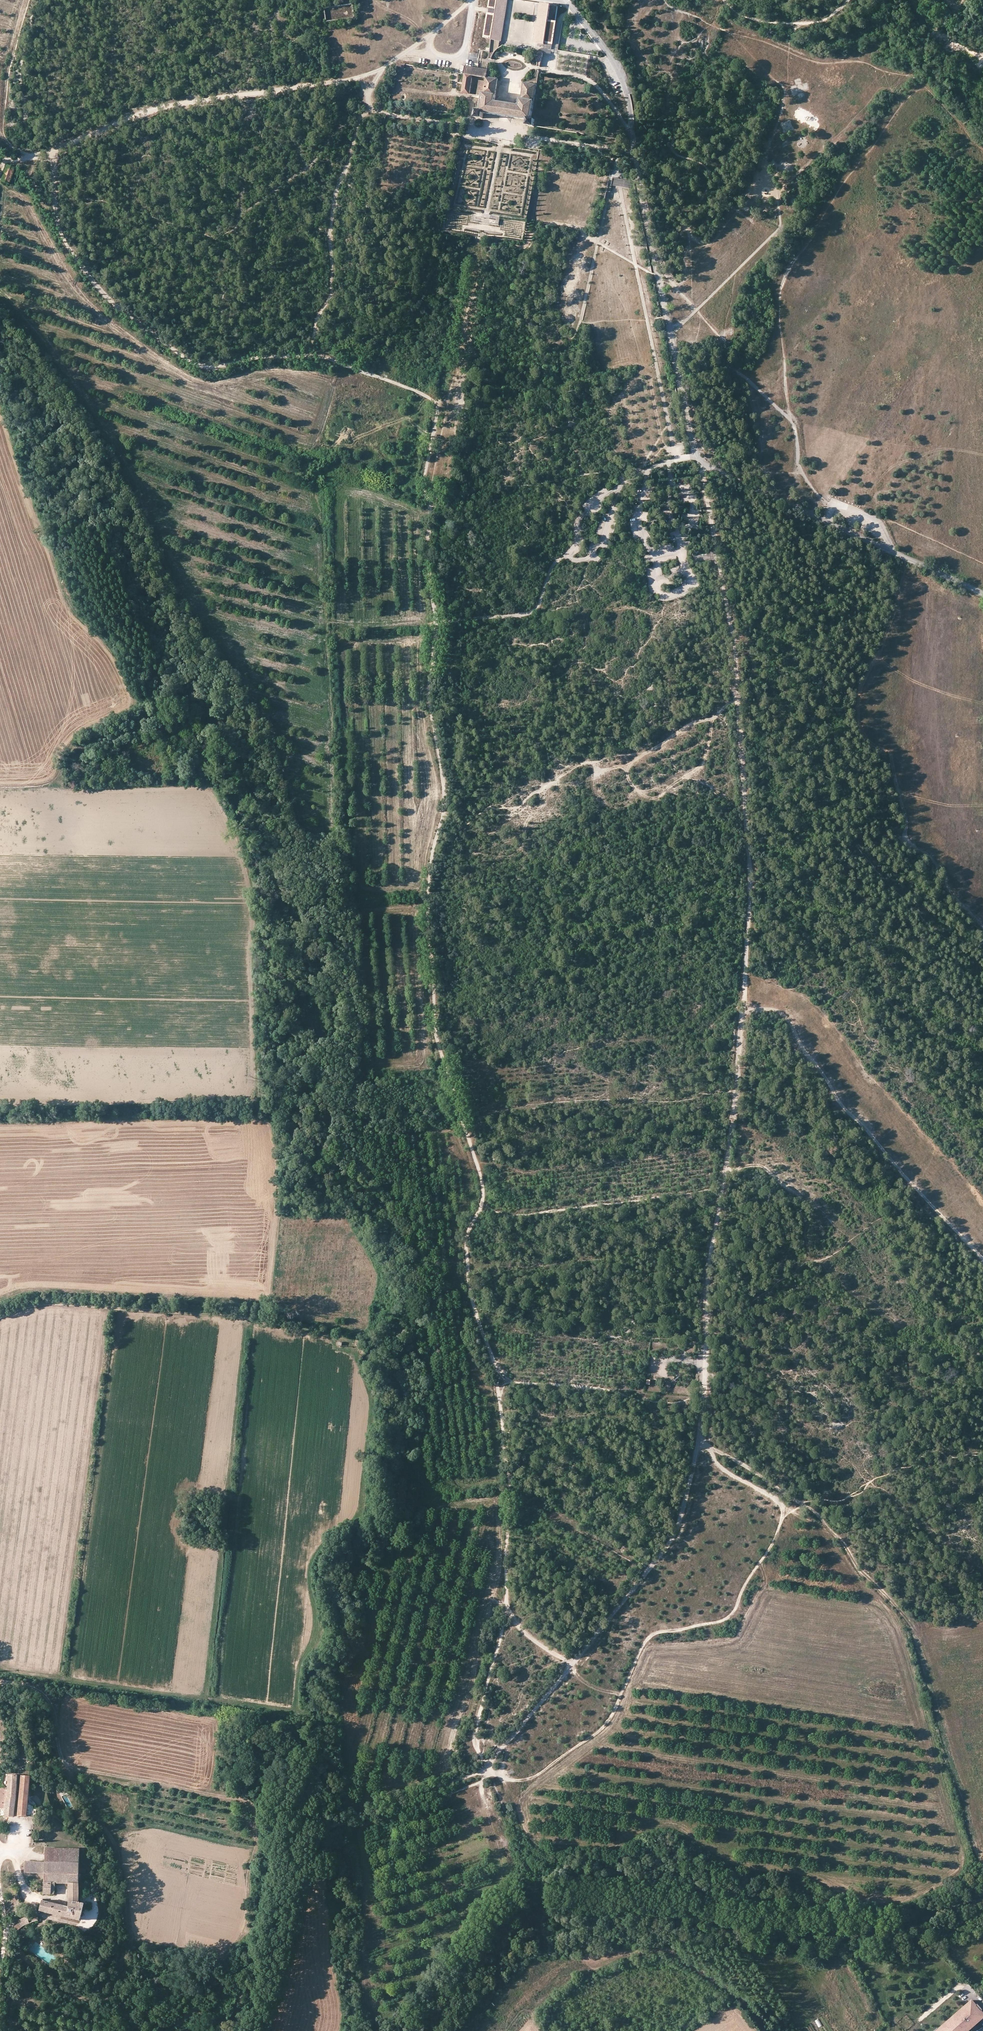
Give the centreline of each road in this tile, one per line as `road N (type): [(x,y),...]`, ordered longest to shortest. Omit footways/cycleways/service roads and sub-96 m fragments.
road 1 (track): [(507,1605),(510,1494),(496,1364),(467,1262),(483,1186),(436,1037),(427,948),(433,851),(446,803),(427,699),(437,625),(429,510),(452,405),(322,357),(199,367),(99,292),(21,162)]
road 2 (track): [(700,1445),(710,1248),(735,1112),(750,873),(737,661),(702,463)]
road 3 (track): [(0,308),(105,447),(166,574),(264,723),(299,834)]
road 4 (track): [(487,1767),(511,1782),(535,1777),(607,1726),(647,1640),(726,1621),(737,1608),(784,1506),(726,1472),(700,1445)]
road 5 (track): [(794,426),(779,301),(785,277),(849,176),(921,87),(906,74)]
road 6 (track): [(257,2030),(314,1839),(487,1767)]
road 7 (track): [(21,162),(149,111),(382,69)]
road 8 (track): [(443,815),(465,824),(489,806),(519,806),(585,762),(648,751),(739,700)]
road 9 (residential): [(636,153),(702,463)]
road 10 (track): [(270,1983),(121,1954),(87,1832),(59,1810)]
road 11 (tertiary): [(702,463),(982,594)]
road 12 (track): [(0,1668),(292,1712)]
road 13 (track): [(452,405),(480,246),(527,248),(546,224),(597,242)]
road 14 (track): [(743,1013),(777,1012),(800,1060),(825,1078),(832,1110),(860,1131),(916,1201)]
road 15 (track): [(724,1171),(760,1169),(799,1201),(807,1259),(707,1336)]
road 16 (track): [(711,1449),(820,1517),(908,1622)]
road 17 (track): [(570,1665),(670,1540),(700,1445)]
road 18 (track): [(314,359),(330,303),(333,214),(366,110)]
road 19 (track): [(906,74),(727,33),(663,0)]
road 20 (track): [(835,507),(804,477),(794,426),(729,359),(723,336),(704,339)]
road 21 (track): [(807,1259),(824,1260),(916,1201),(982,1266)]
road 22 (track): [(496,1370),(512,1382),(658,1402),(705,1396)]
road 23 (track): [(30,0),(8,76),(0,173)]
road 24 (track): [(487,1767),(477,1727),(507,1605)]
road 25 (track): [(569,556),(554,565),(537,609),(437,625)]
road 26 (track): [(484,1770),(503,1862),(502,1879),(479,1904)]
road 27 (track): [(481,1782),(357,1827)]
road 28 (track): [(487,1767),(570,1665)]
road 29 (track): [(664,1950),(730,1991),(765,2030)]

